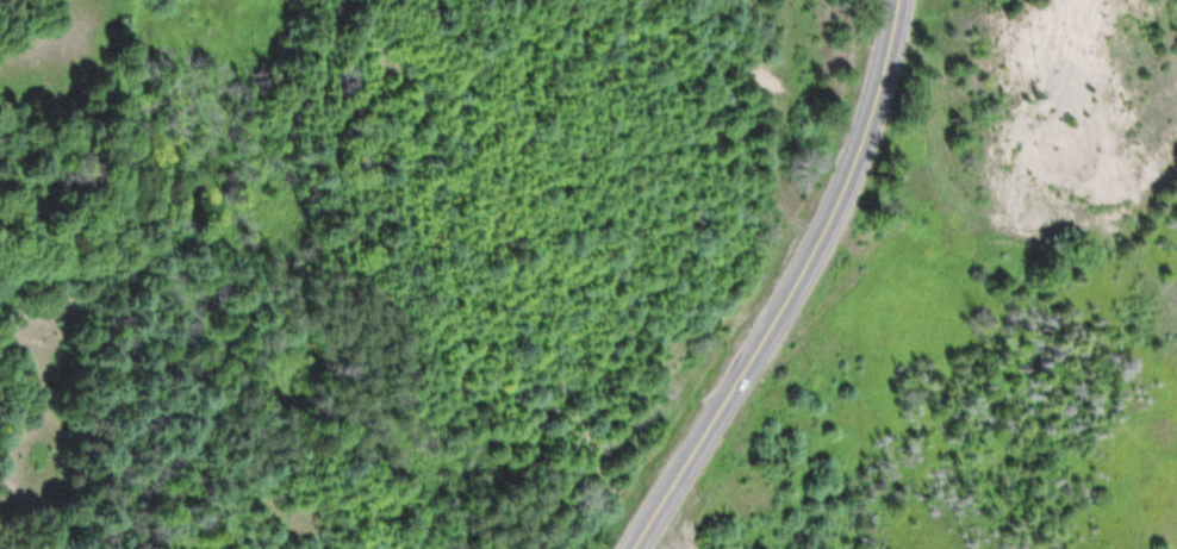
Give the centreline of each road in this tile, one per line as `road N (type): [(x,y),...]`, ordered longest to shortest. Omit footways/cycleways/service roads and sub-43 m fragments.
road 1 (tertiary): [(642,548),(836,207),(867,133),(901,0)]

